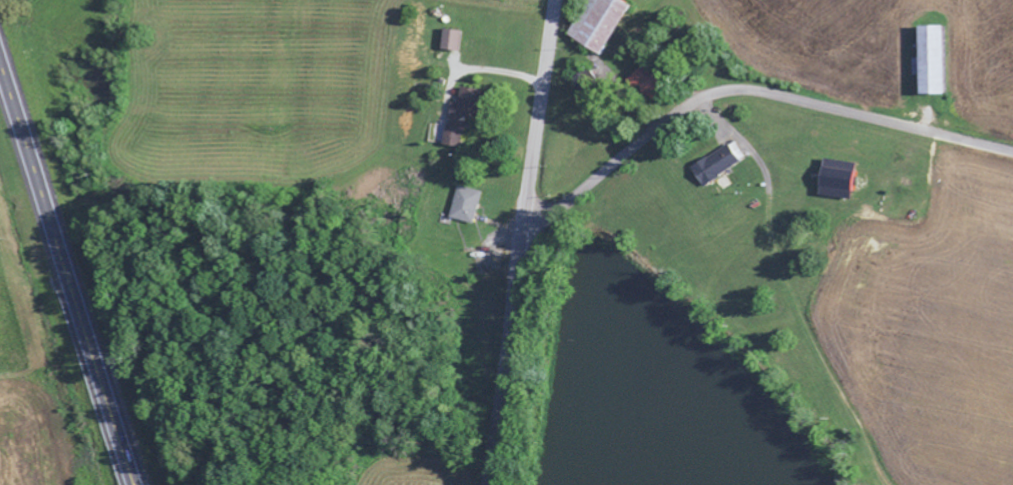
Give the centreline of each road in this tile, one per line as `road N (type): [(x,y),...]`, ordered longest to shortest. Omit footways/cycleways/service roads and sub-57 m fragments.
road 1 (residential): [(524,221),(569,203),(684,111),(728,94),(763,94),(1012,152)]
road 2 (residential): [(490,484),(556,0)]
road 3 (primary): [(136,484),(33,162)]

